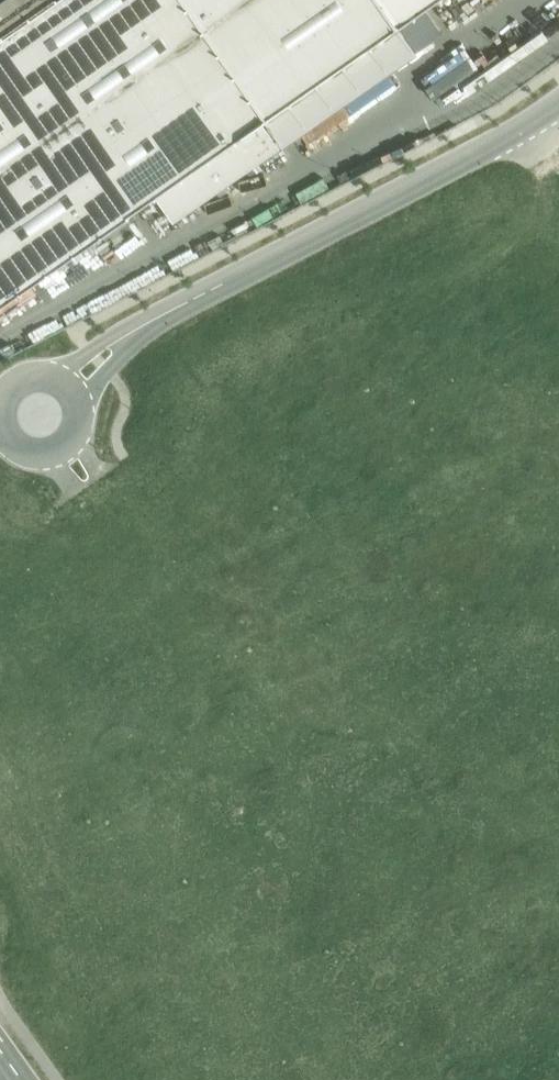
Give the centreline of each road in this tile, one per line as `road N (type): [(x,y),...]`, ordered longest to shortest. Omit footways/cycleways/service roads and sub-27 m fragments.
road 1 (unclassified): [(533,126),(179,306),(115,345),(72,385)]

